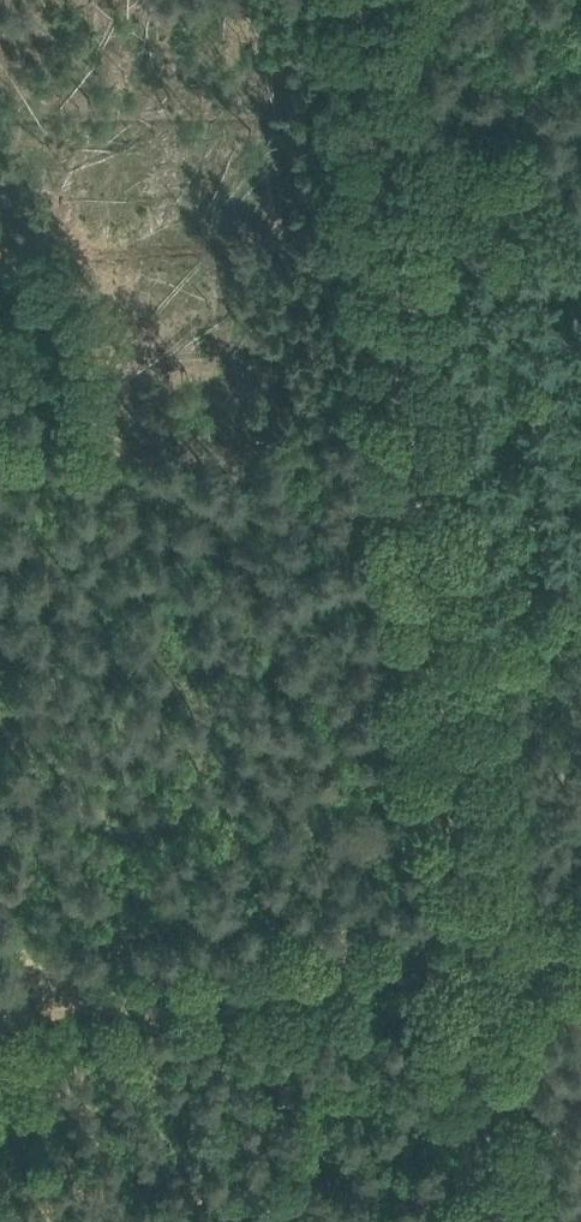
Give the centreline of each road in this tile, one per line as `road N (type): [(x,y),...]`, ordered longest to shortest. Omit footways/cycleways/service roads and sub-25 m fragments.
road 1 (track): [(466,950),(389,239)]
road 2 (track): [(0,1001),(466,950)]
road 3 (track): [(389,239),(0,262)]
road 4 (track): [(466,950),(494,1221)]
road 5 (track): [(366,0),(389,239)]

